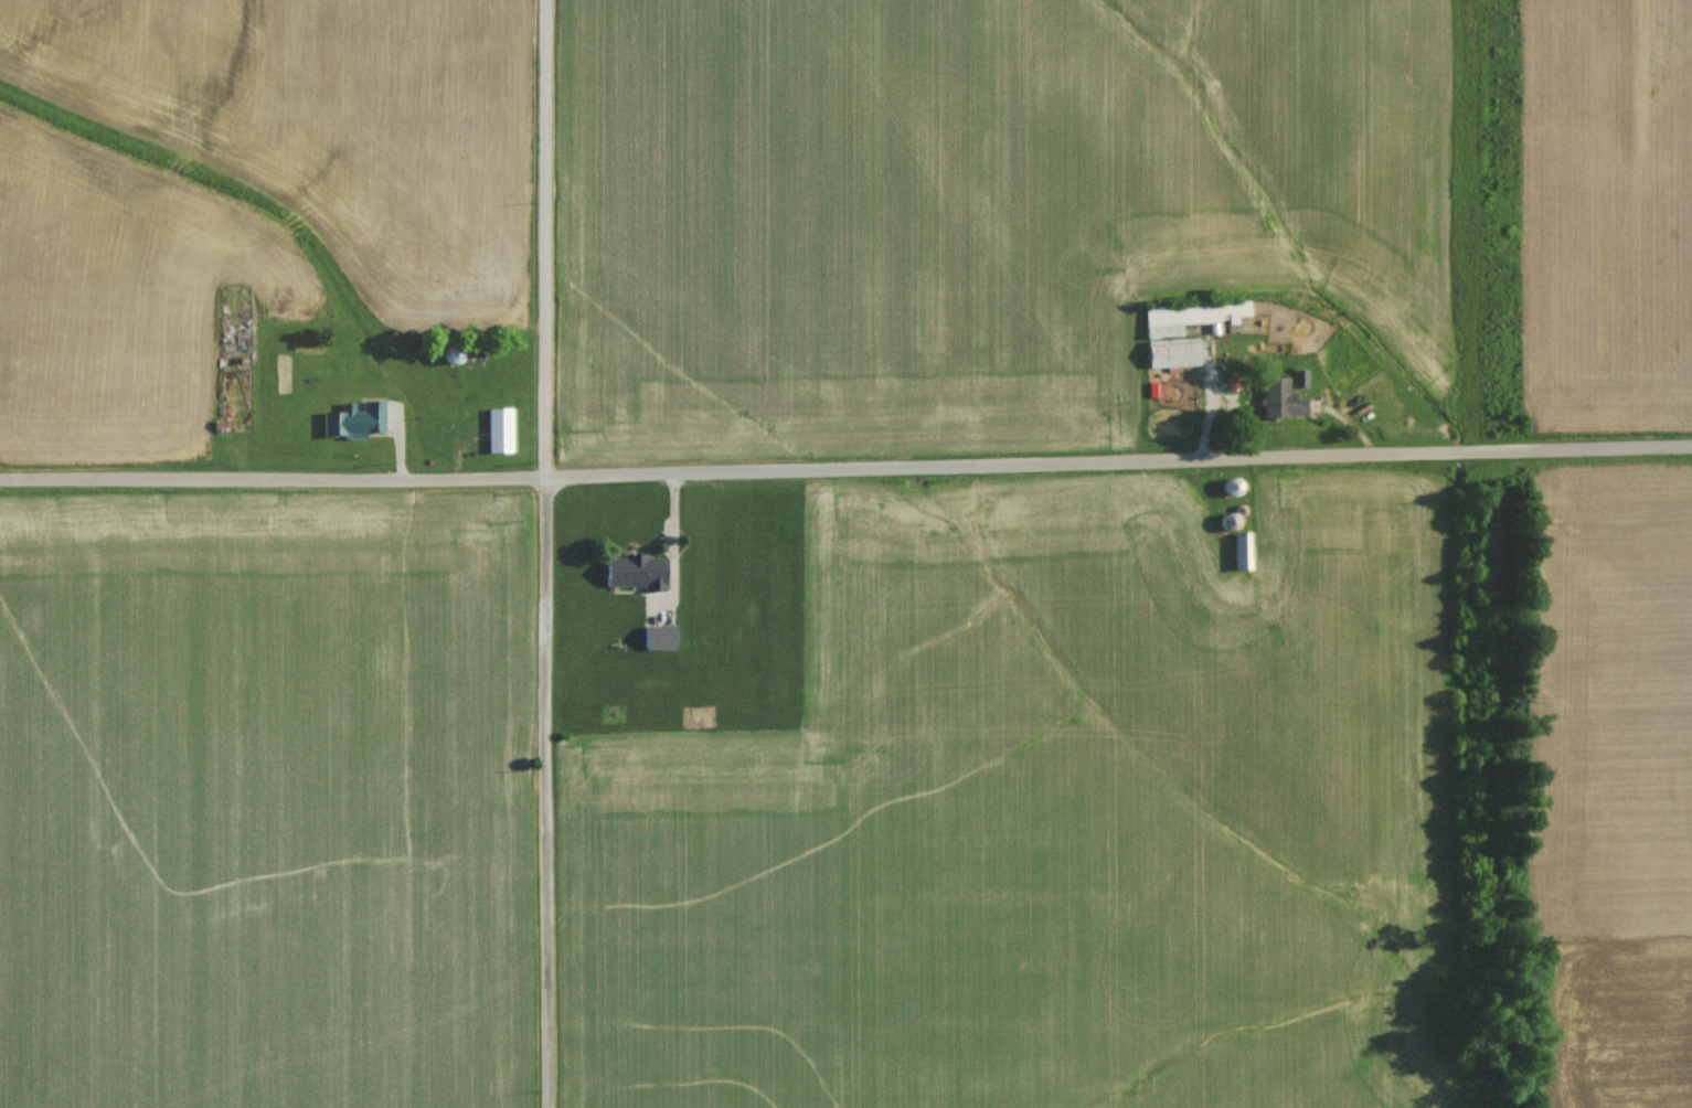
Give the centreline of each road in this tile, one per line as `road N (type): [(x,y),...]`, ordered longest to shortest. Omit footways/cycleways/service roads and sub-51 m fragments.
road 1 (residential): [(0,476),(528,476),(1691,444)]
road 2 (residential): [(551,1107),(555,0)]

